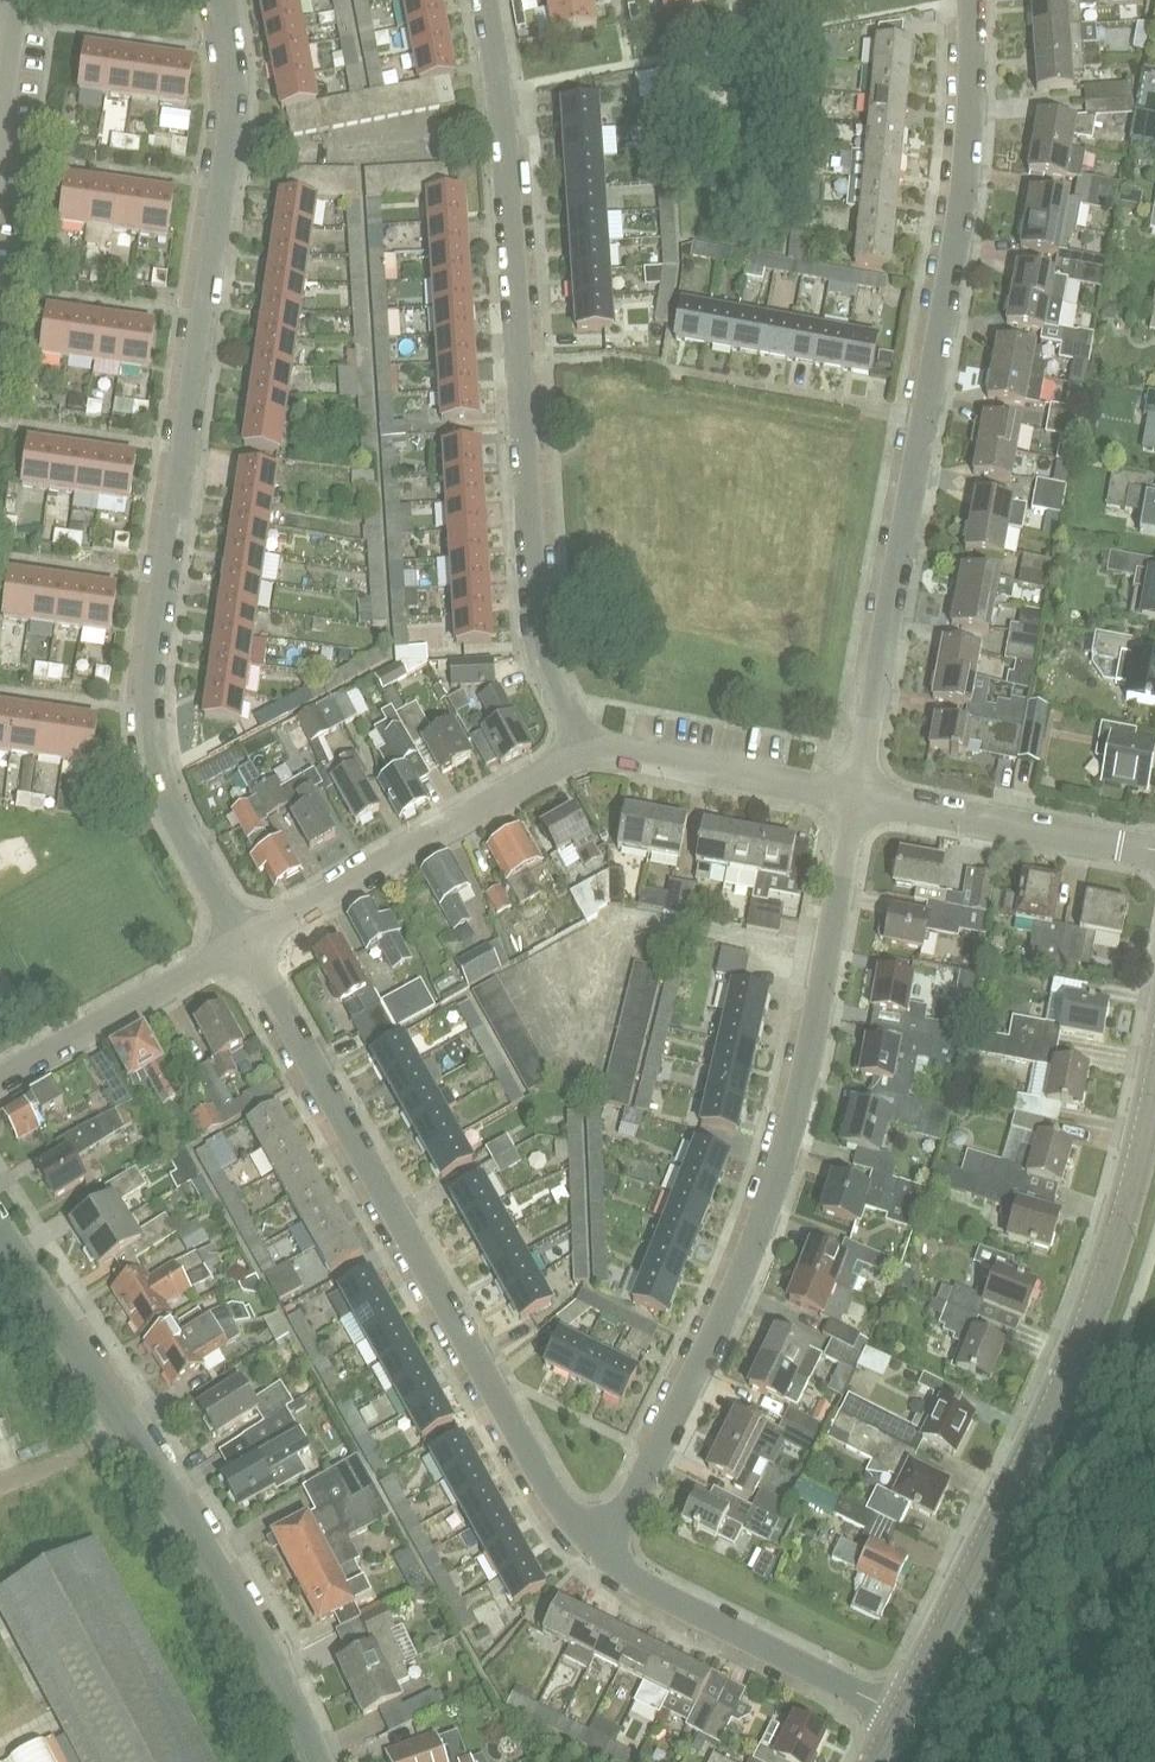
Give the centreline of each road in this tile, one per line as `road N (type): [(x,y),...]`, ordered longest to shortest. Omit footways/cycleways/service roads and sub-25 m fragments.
road 1 (residential): [(248,943),(170,804),(151,719),(152,664),(229,152),(234,78),(222,0)]
road 2 (residential): [(602,1555),(709,1349),(771,1199),(810,1049),(857,798)]
road 3 (residential): [(587,758),(534,632),(505,138),(484,0)]
road 4 (residential): [(602,1555),(548,1493),(248,943)]
road 5 (tertiary): [(1154,1094),(1145,1153),(1082,1345),(902,1715)]
road 6 (residential): [(315,1761),(273,1668),(0,1228)]
road 7 (residential): [(926,419),(964,198),(974,0)]
road 8 (residential): [(248,943),(536,779),(587,758)]
road 9 (residential): [(857,798),(926,419)]
road 10 (residential): [(902,1715),(630,1578),(602,1555)]
road 11 (residential): [(857,798),(1154,853)]
road 12 (residential): [(0,1083),(248,943)]
road 13 (residential): [(587,758),(627,757),(857,798)]
road 14 (residential): [(926,419),(674,372)]

